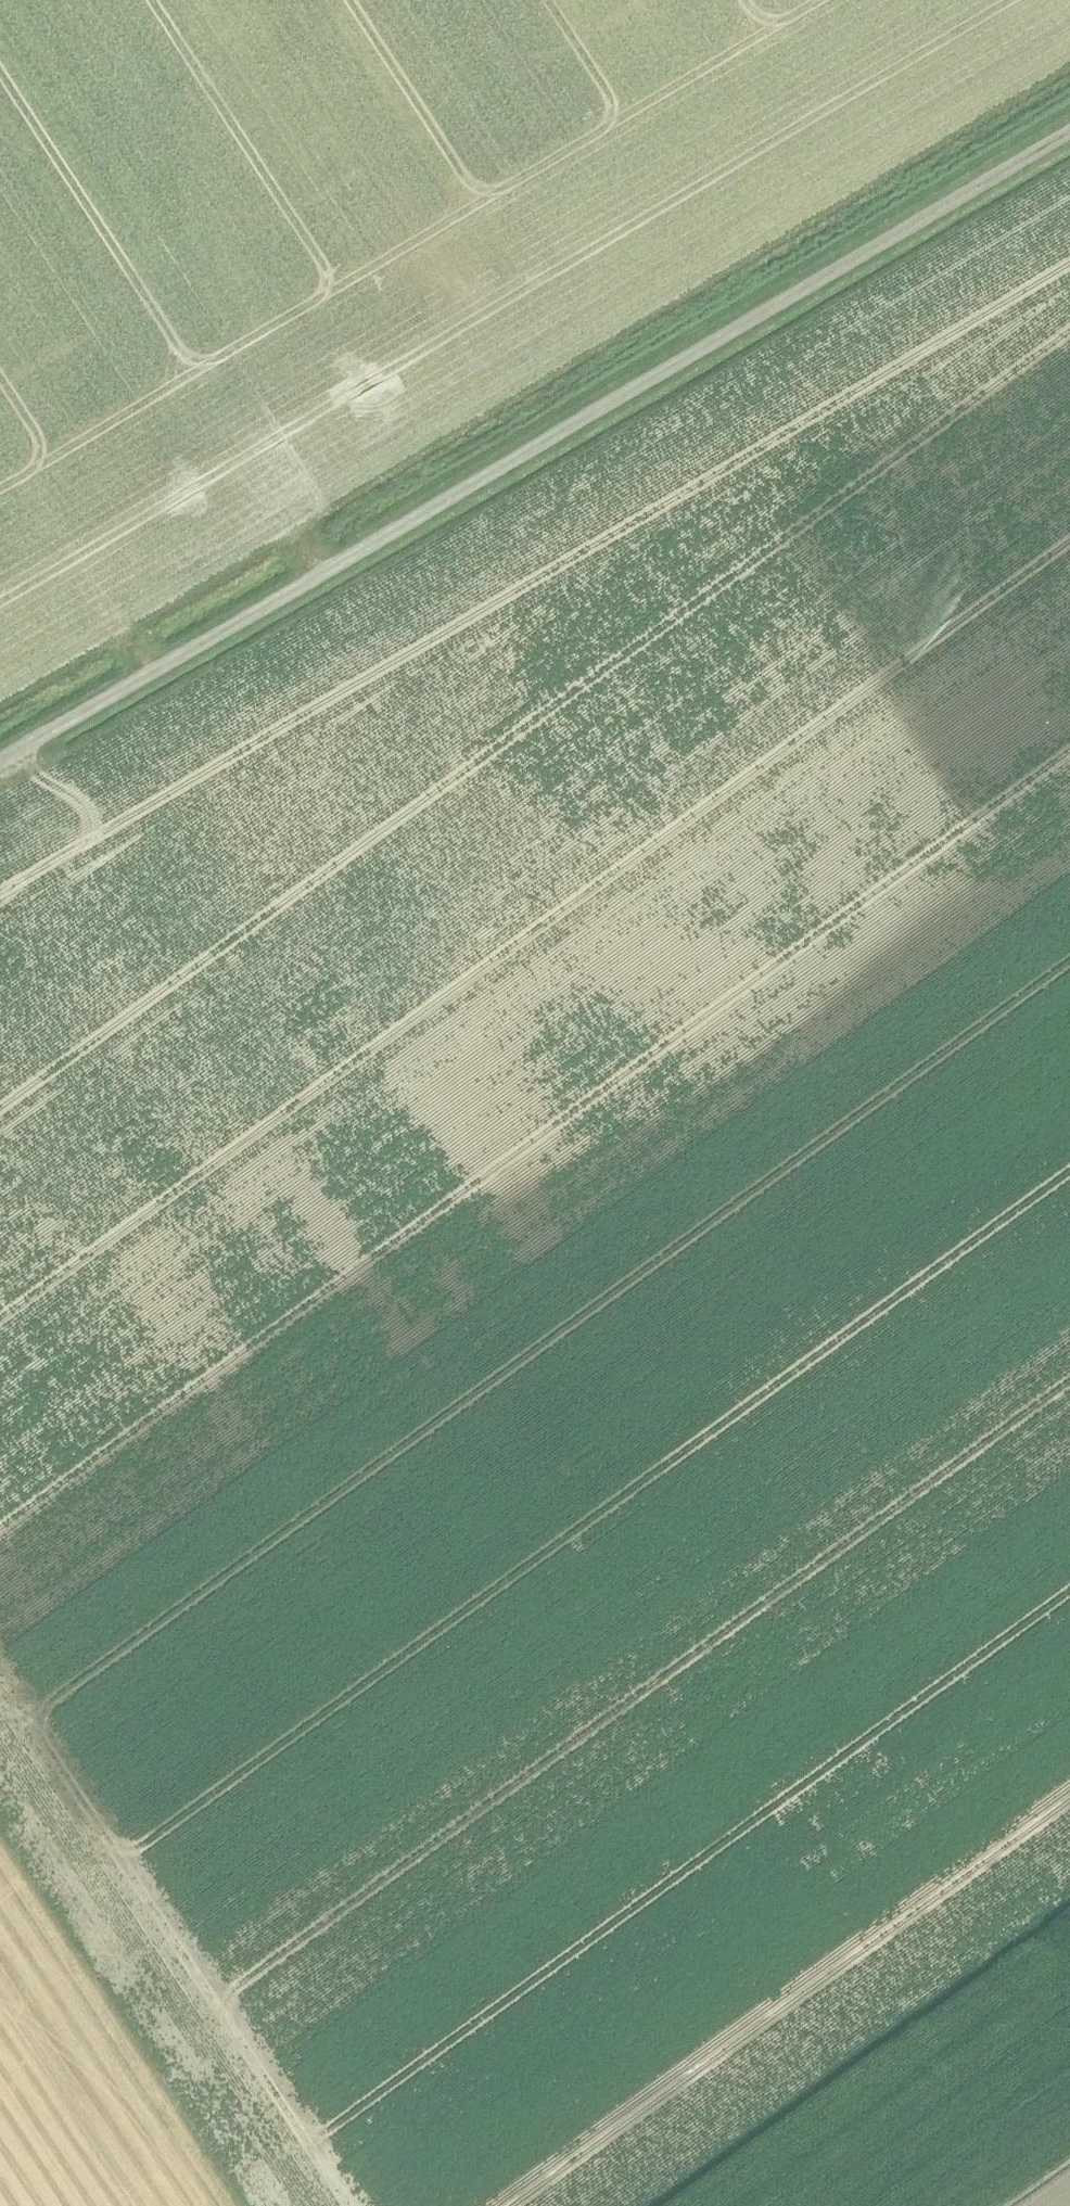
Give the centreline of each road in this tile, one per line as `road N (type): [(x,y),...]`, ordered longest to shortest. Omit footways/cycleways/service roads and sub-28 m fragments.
road 1 (track): [(0,759),(1069,128)]

